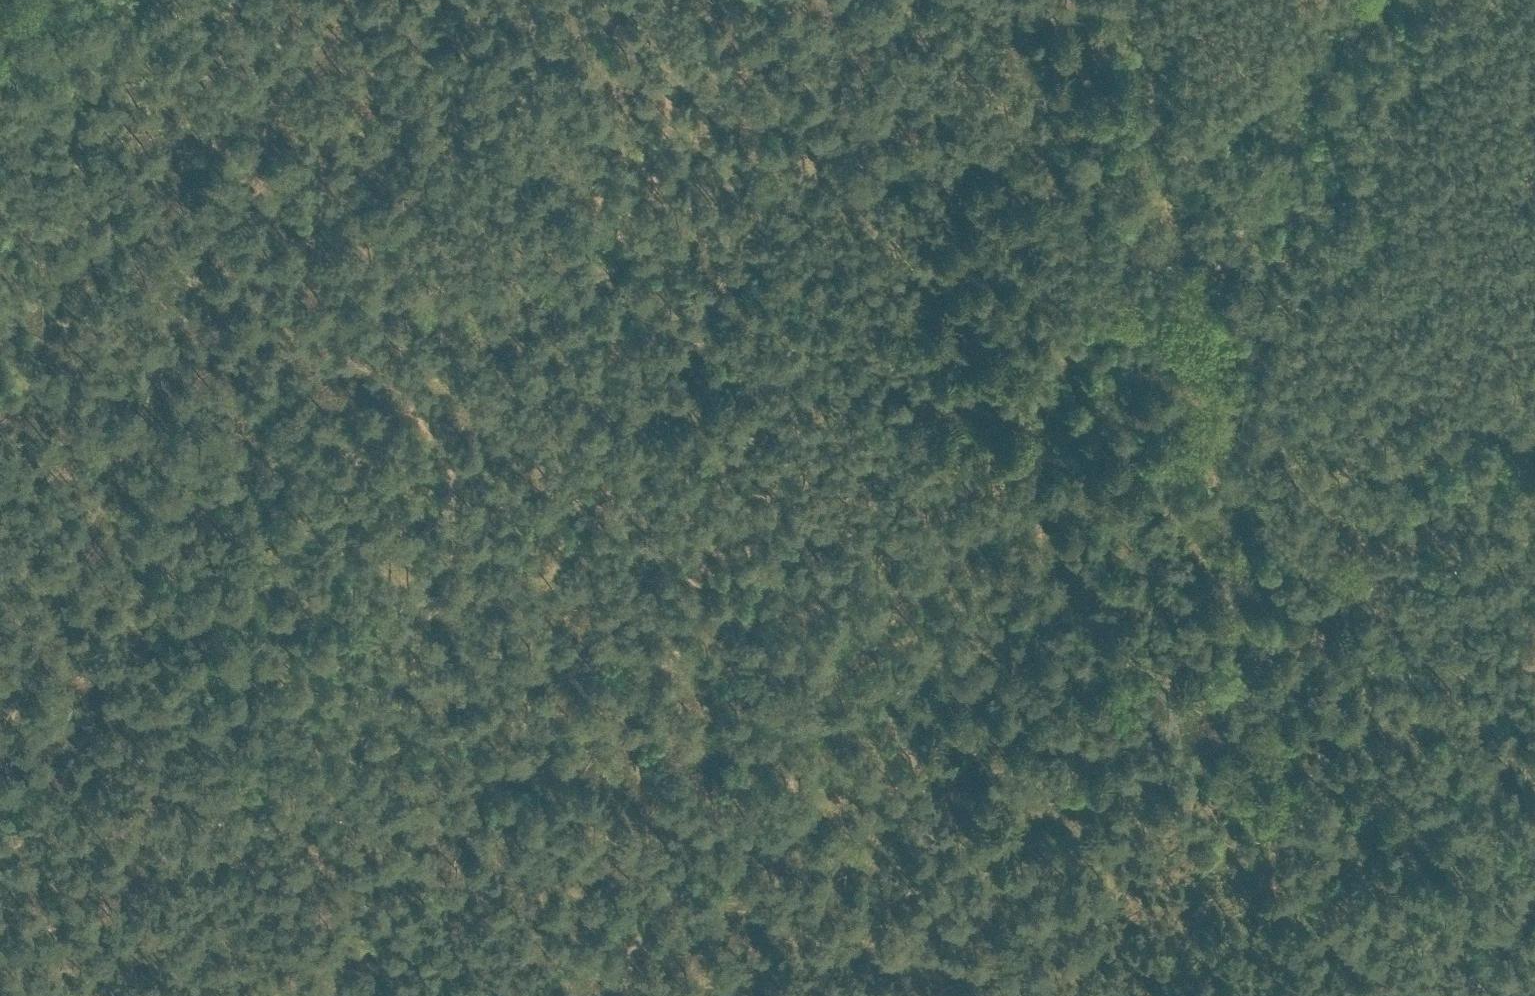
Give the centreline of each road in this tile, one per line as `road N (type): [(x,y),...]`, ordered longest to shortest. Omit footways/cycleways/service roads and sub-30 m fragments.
road 1 (track): [(617,995),(658,901),(767,750),(1040,464),(1190,321)]
road 2 (track): [(1190,321),(1324,77),(1393,0)]

